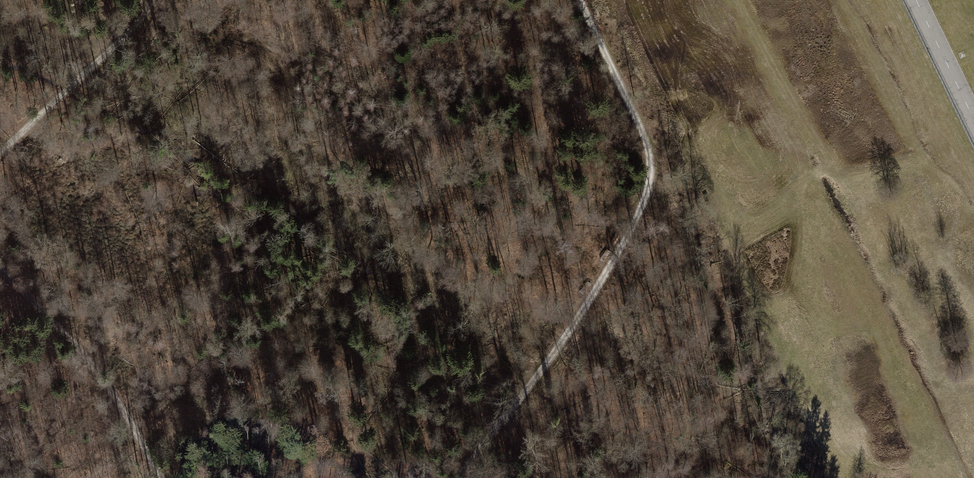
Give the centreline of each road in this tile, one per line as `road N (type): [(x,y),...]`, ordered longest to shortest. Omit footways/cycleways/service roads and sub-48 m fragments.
road 1 (track): [(580,0),(645,138),(645,195),(566,338),(458,477)]
road 2 (track): [(645,195),(518,174),(455,149),(296,0)]
road 3 (track): [(151,5),(203,72),(271,127),(393,198)]
road 4 (track): [(0,267),(102,377),(168,477)]
road 5 (track): [(0,150),(137,26),(152,0)]
road 6 (track): [(576,320),(743,353)]

